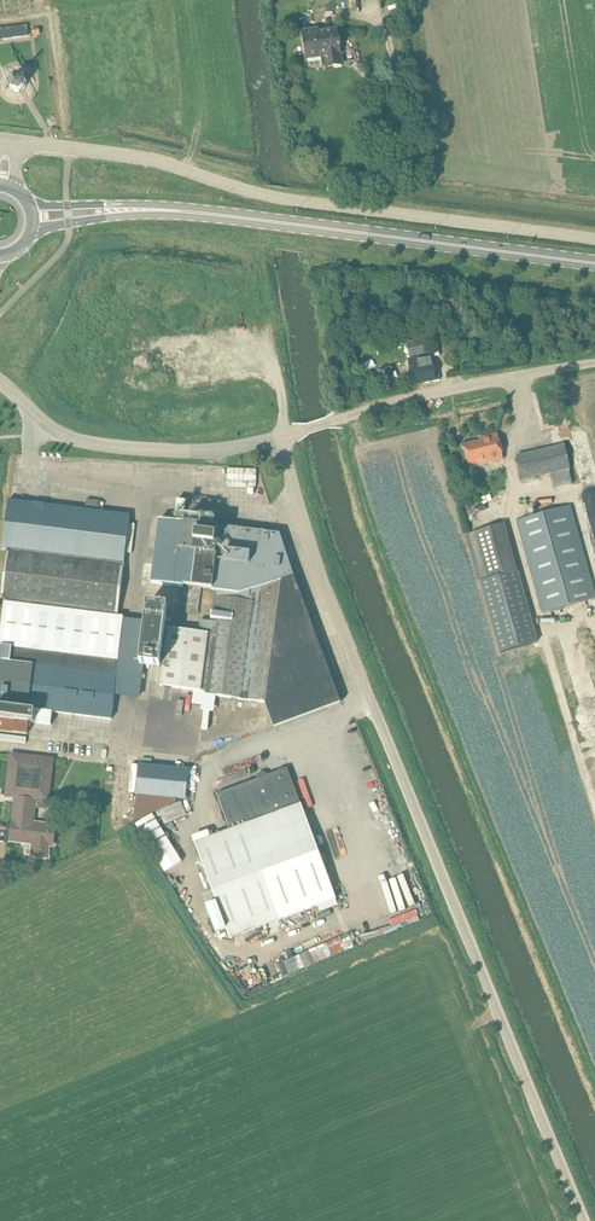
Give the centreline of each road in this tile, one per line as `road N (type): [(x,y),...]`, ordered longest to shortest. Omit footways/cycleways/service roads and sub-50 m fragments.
road 1 (unclassified): [(582,1220),(352,655),(279,438)]
road 2 (primary): [(181,213),(594,262)]
road 3 (unclassified): [(279,438),(373,410),(594,370)]
road 4 (unclassified): [(279,438),(203,452),(79,443),(0,384)]
road 5 (unclassified): [(300,203),(594,239)]
road 6 (unclassified): [(300,203),(158,162),(18,141)]
road 7 (primary): [(181,213),(144,204),(30,203)]
road 8 (primary): [(32,230),(181,213)]
road 9 (track): [(0,424),(8,439),(0,566)]

